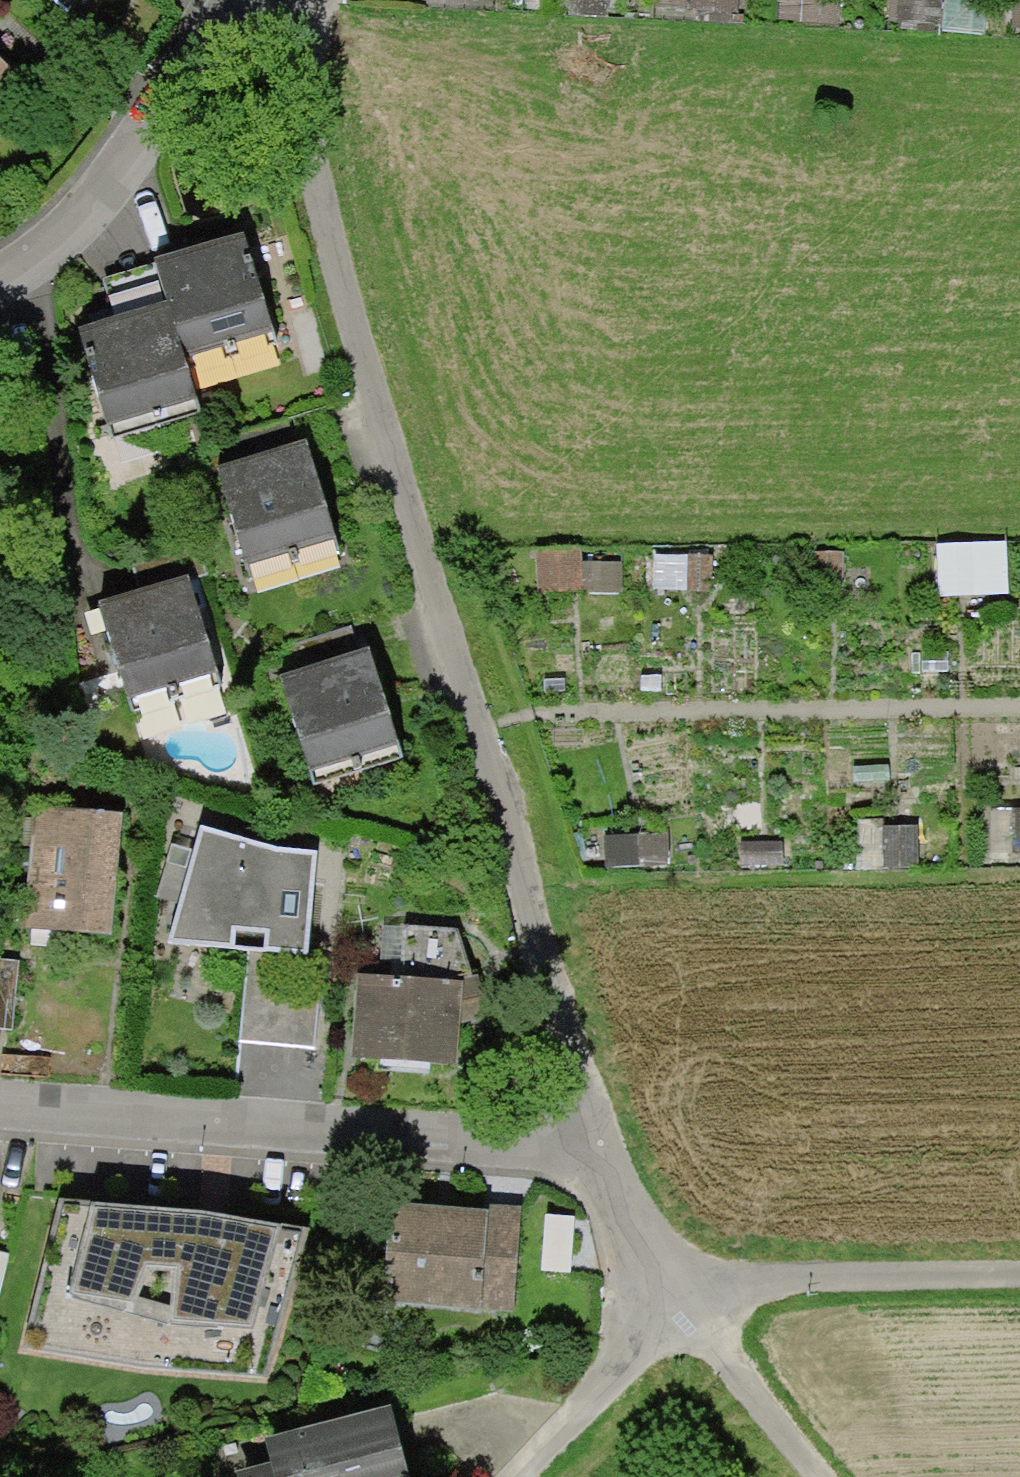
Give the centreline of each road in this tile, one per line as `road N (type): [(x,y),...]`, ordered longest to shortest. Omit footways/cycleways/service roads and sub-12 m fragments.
road 1 (residential): [(283,0),(418,538),(599,1161)]
road 2 (residential): [(0,1106),(599,1161)]
road 3 (residential): [(244,0),(147,141),(31,262),(0,273)]
road 4 (residential): [(1019,1277),(674,1286)]
road 5 (unclassified): [(515,1476),(668,1317),(674,1286)]
road 6 (track): [(824,1476),(674,1286)]
road 7 (residential): [(674,1286),(599,1161)]

